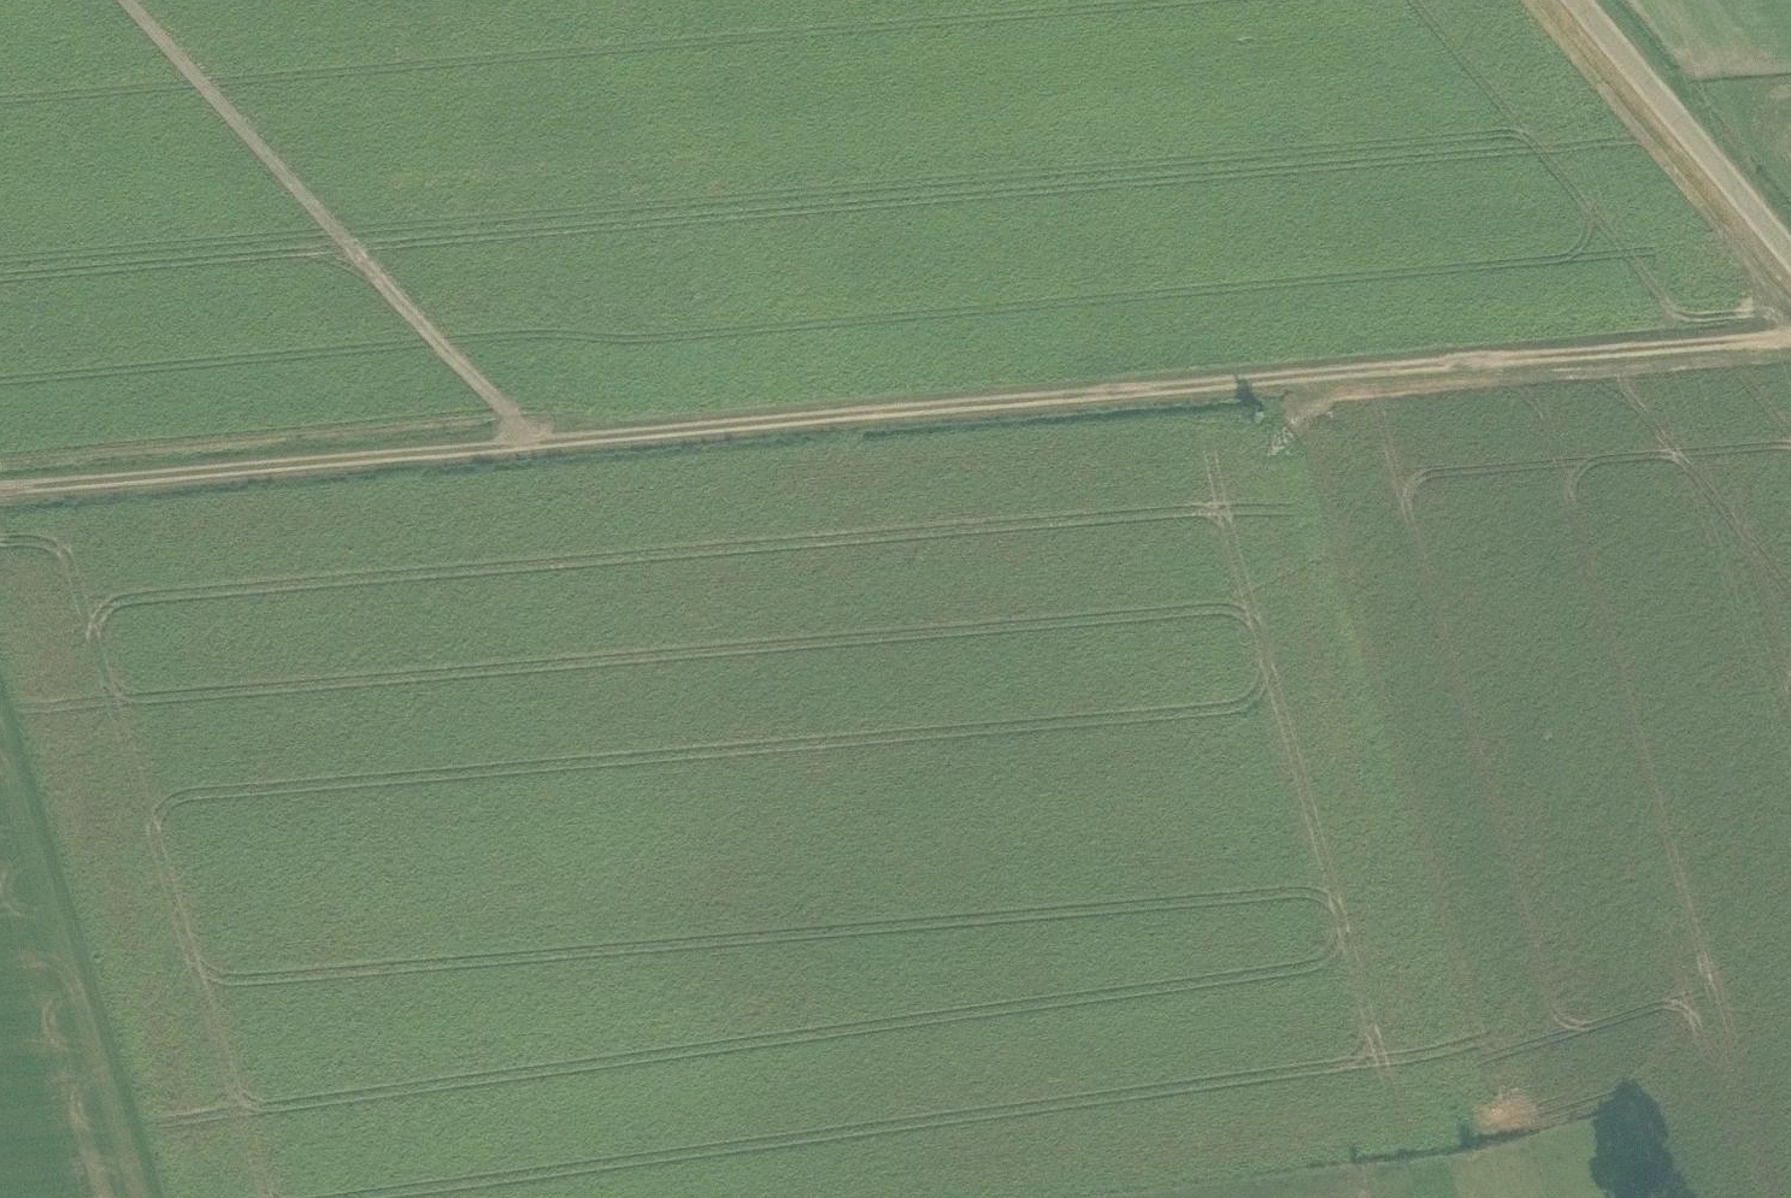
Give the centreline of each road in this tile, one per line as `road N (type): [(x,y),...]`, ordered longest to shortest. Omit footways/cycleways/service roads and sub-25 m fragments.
road 1 (track): [(1790,341),(0,490)]
road 2 (unclassified): [(1790,254),(1580,0)]

